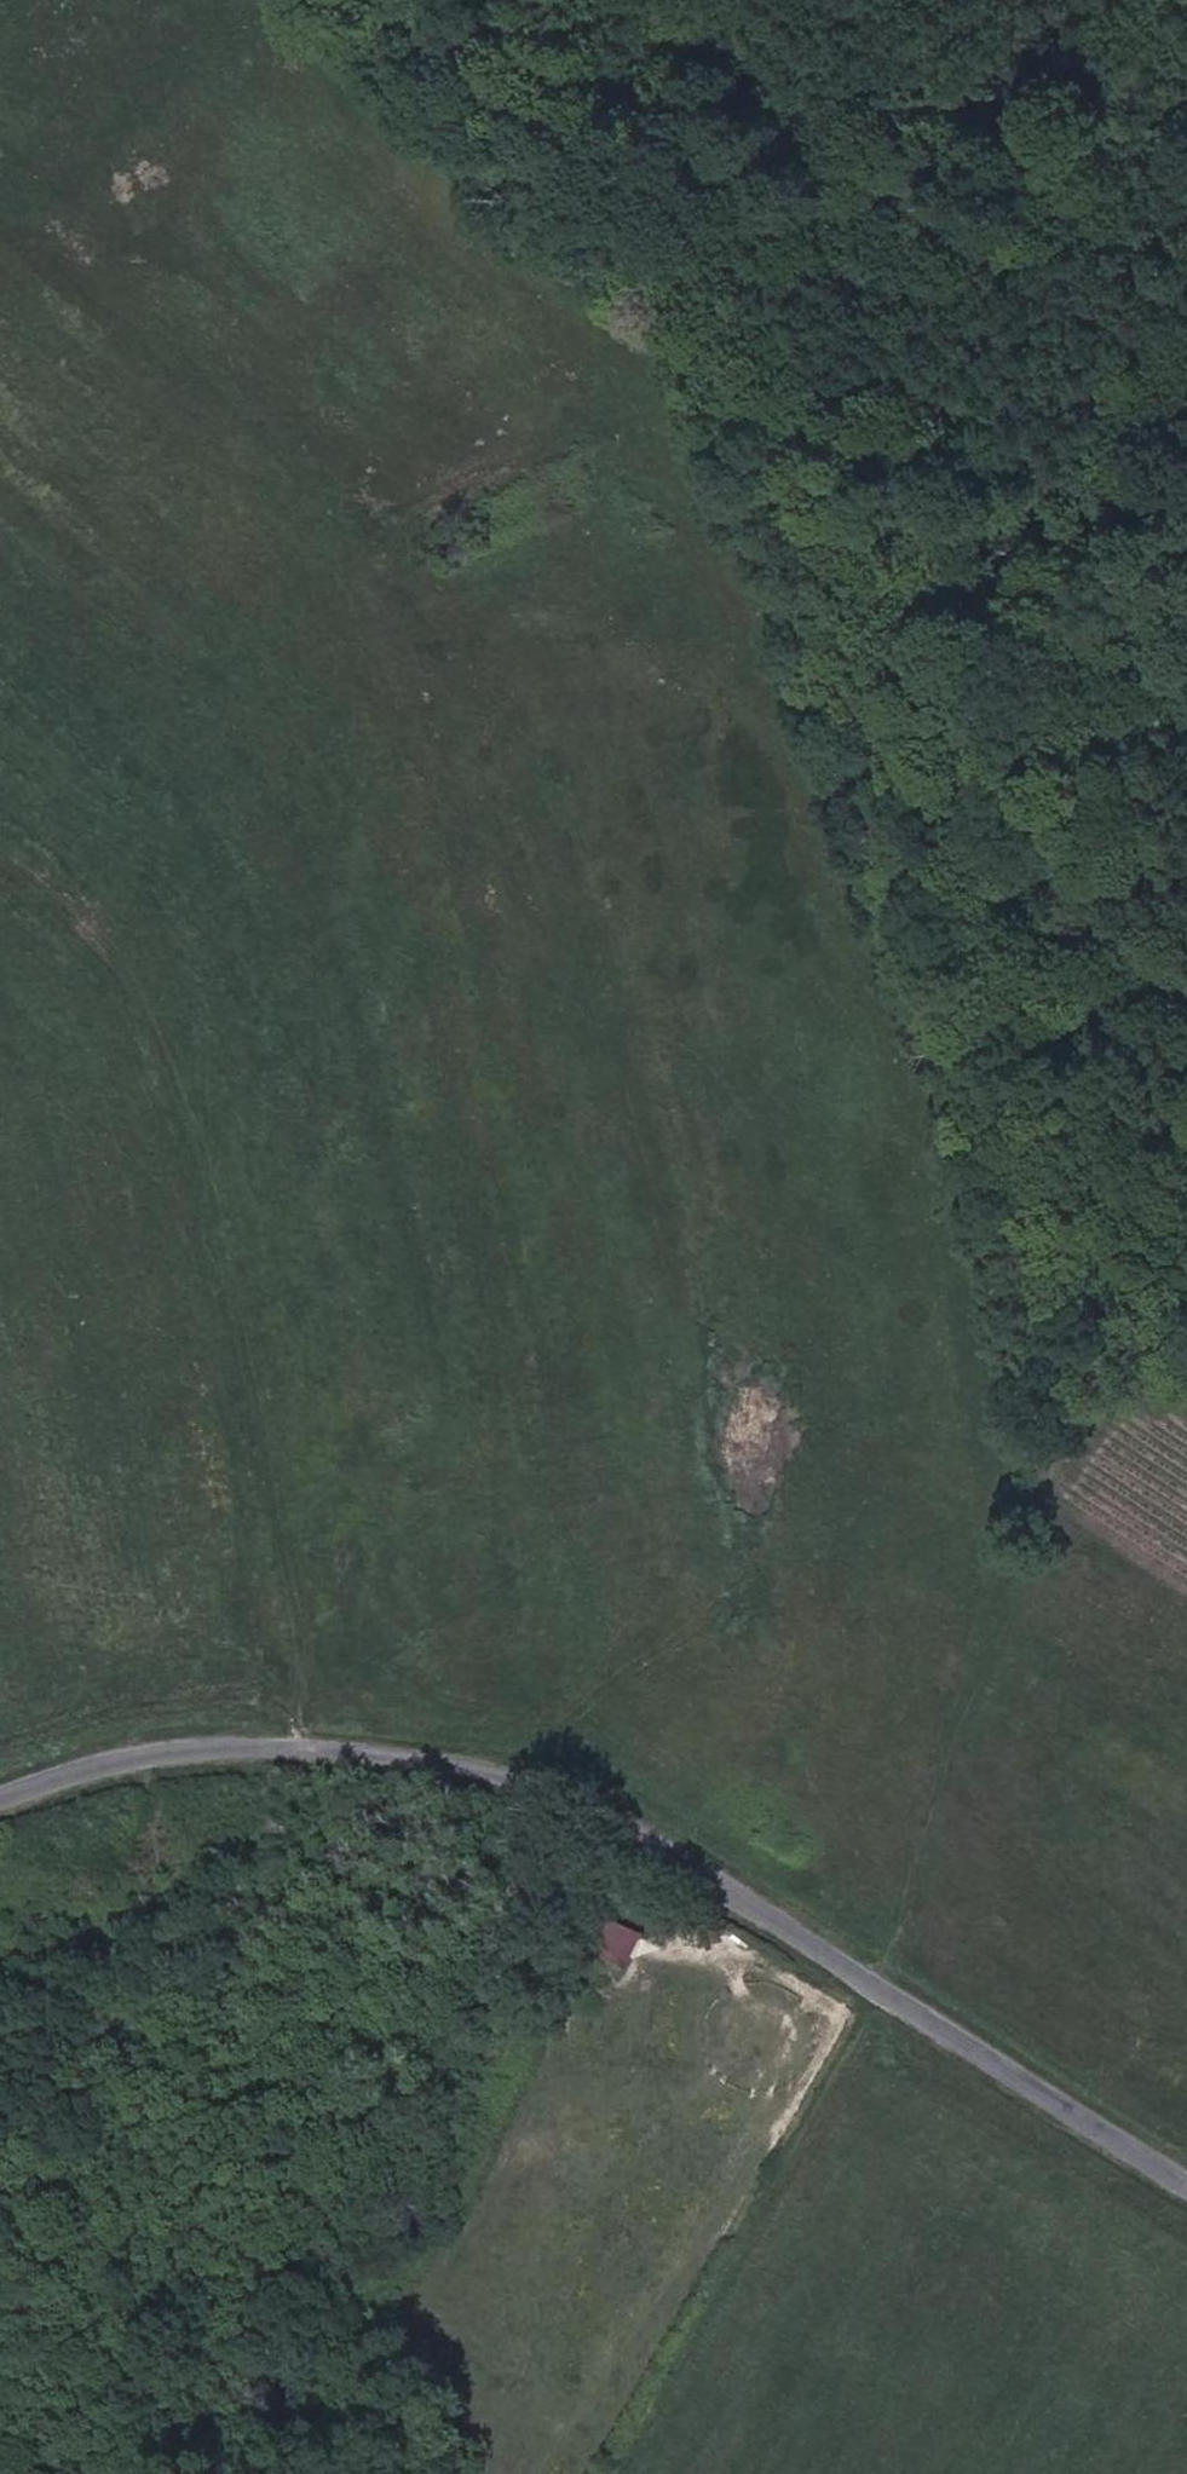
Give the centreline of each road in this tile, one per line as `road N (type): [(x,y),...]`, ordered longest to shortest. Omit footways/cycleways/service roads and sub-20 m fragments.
road 1 (track): [(440,0),(574,161),(659,228),(910,644),(1055,1143),(1097,1393),(1126,1441),(1186,1437)]
road 2 (unclassified): [(1186,2188),(702,1871),(540,1789),(385,1755),(291,1748),(137,1758),(0,1798)]

